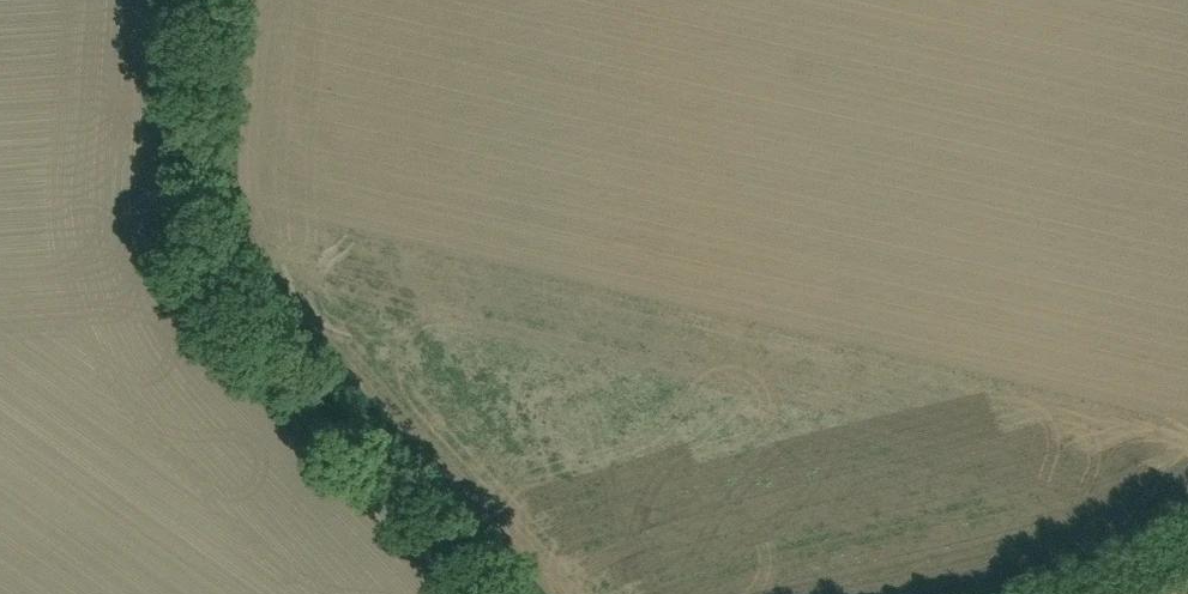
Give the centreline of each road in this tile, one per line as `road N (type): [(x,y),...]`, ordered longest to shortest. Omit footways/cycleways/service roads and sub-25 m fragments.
road 1 (track): [(472,593),(207,320),(184,266),(166,159),(177,0)]

